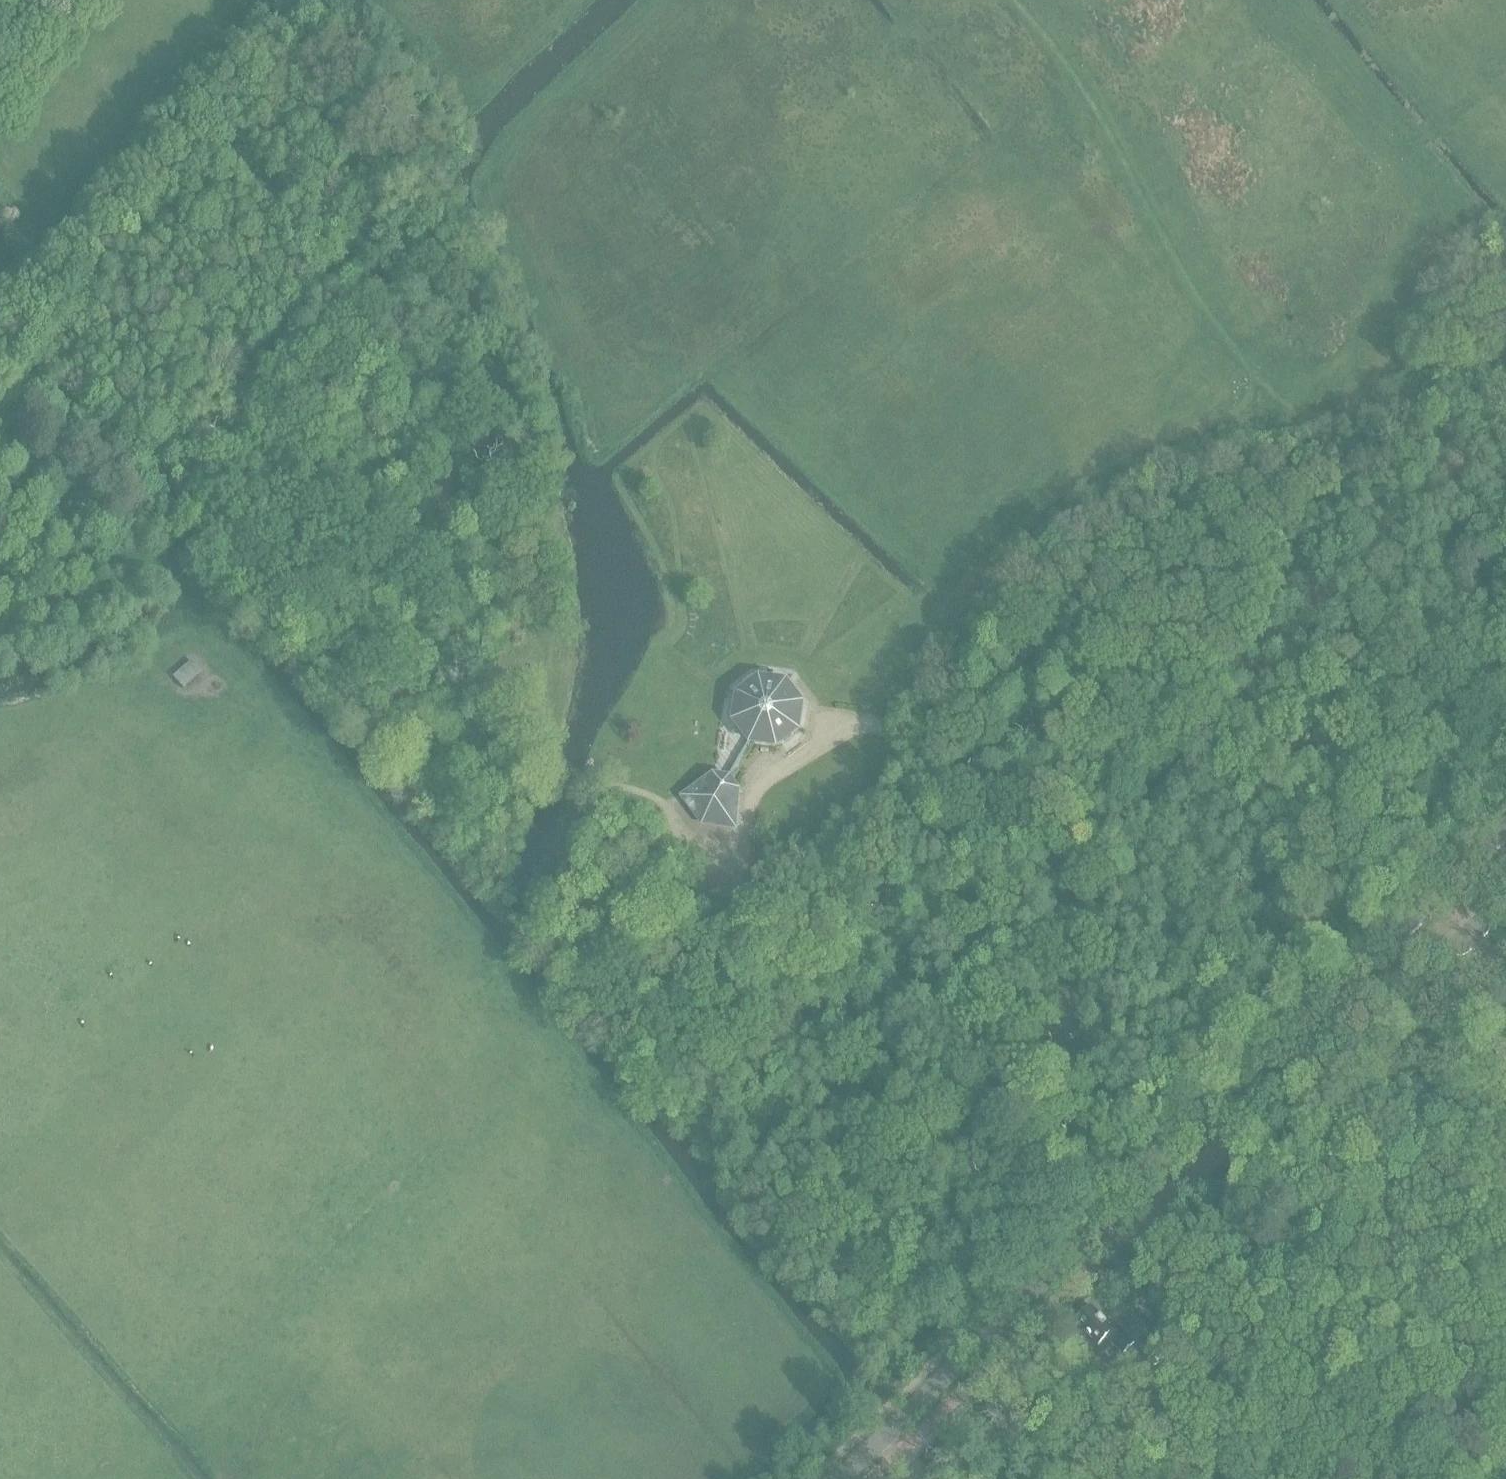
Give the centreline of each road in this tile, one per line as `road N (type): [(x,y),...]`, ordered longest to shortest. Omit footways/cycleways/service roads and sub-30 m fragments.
road 1 (residential): [(1505,828),(840,1478)]
road 2 (track): [(1020,0),(1107,118),(1265,413),(1361,405),(1412,307),(1447,323),(1505,377)]
road 3 (track): [(1265,413),(1109,457),(987,554),(943,608)]

